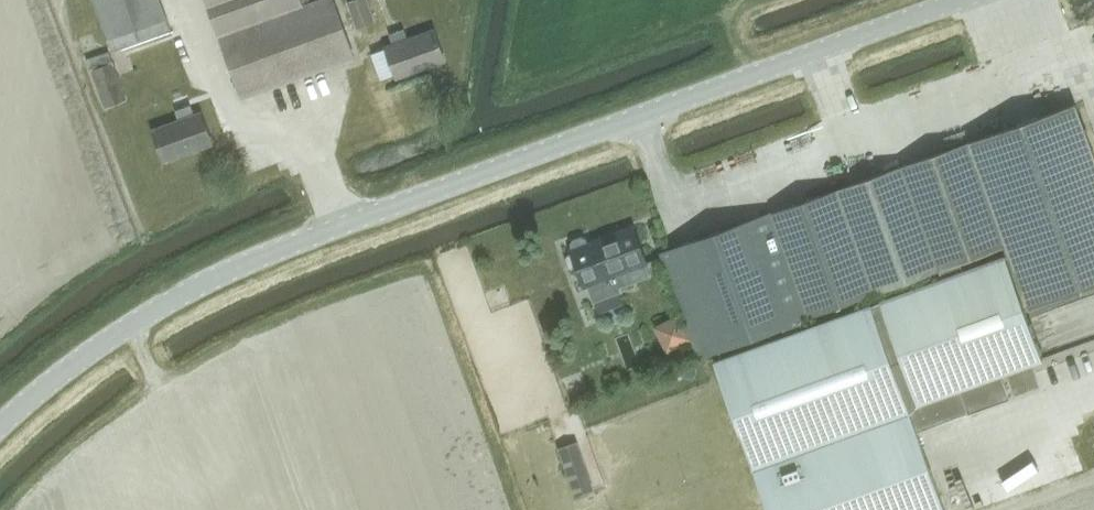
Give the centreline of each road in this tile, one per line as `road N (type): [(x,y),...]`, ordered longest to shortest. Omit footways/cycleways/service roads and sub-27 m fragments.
road 1 (unclassified): [(0,426),(75,361),(177,294),(254,260),(980,0)]

